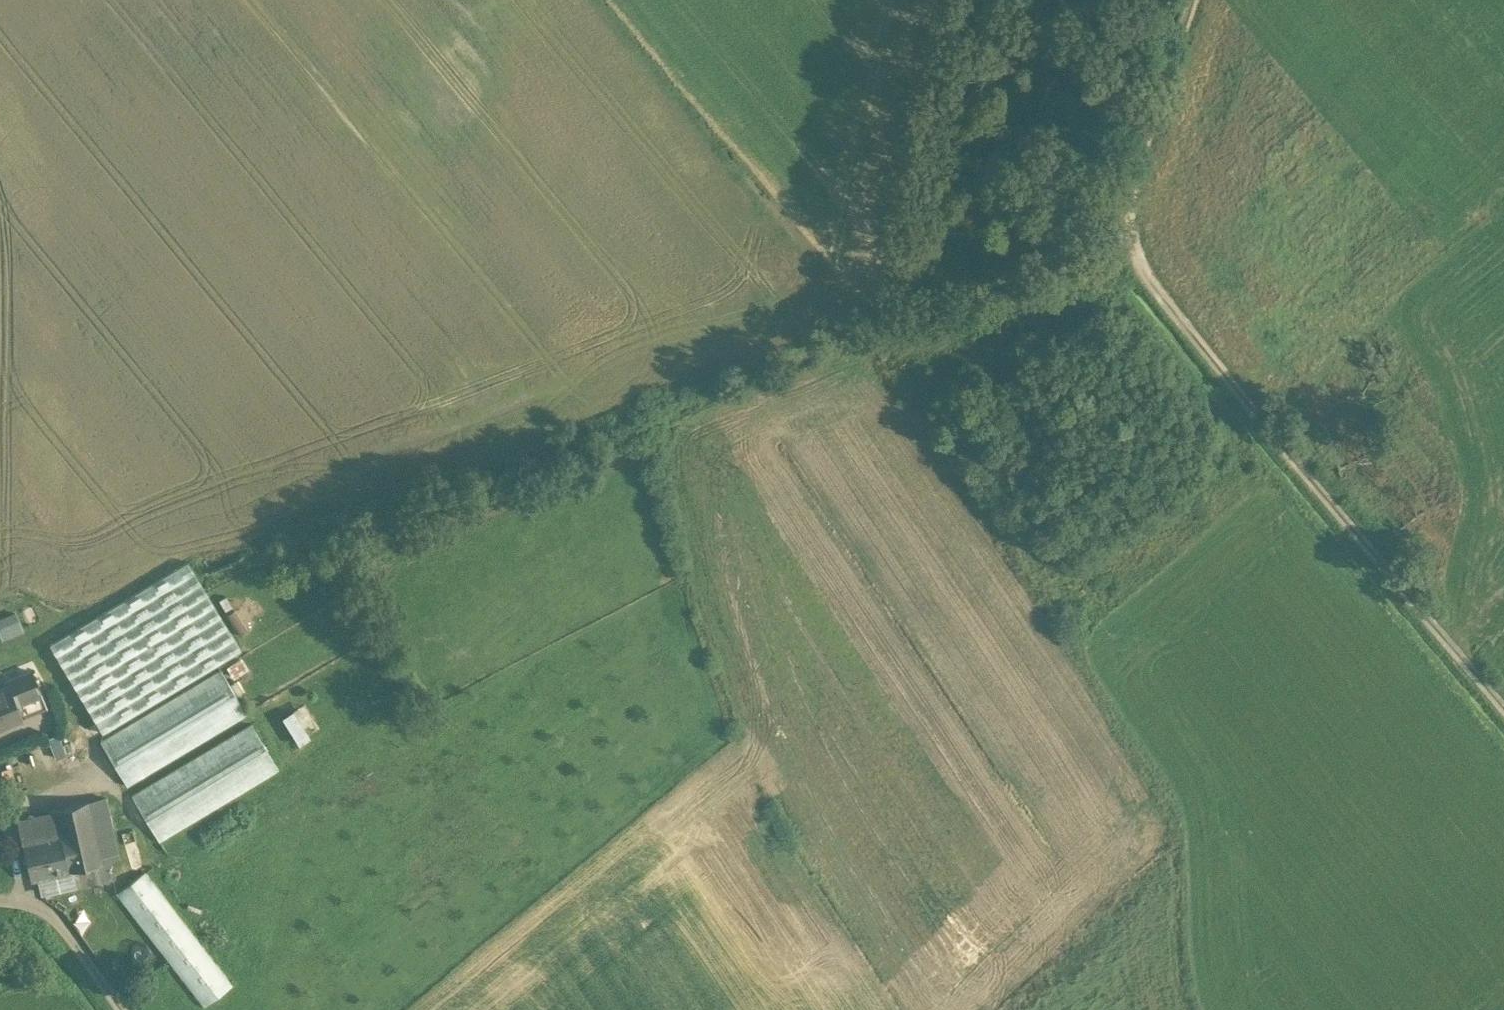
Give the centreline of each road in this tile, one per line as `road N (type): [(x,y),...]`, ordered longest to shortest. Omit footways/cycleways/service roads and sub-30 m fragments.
road 1 (track): [(1503,698),(1119,238),(1198,0)]

